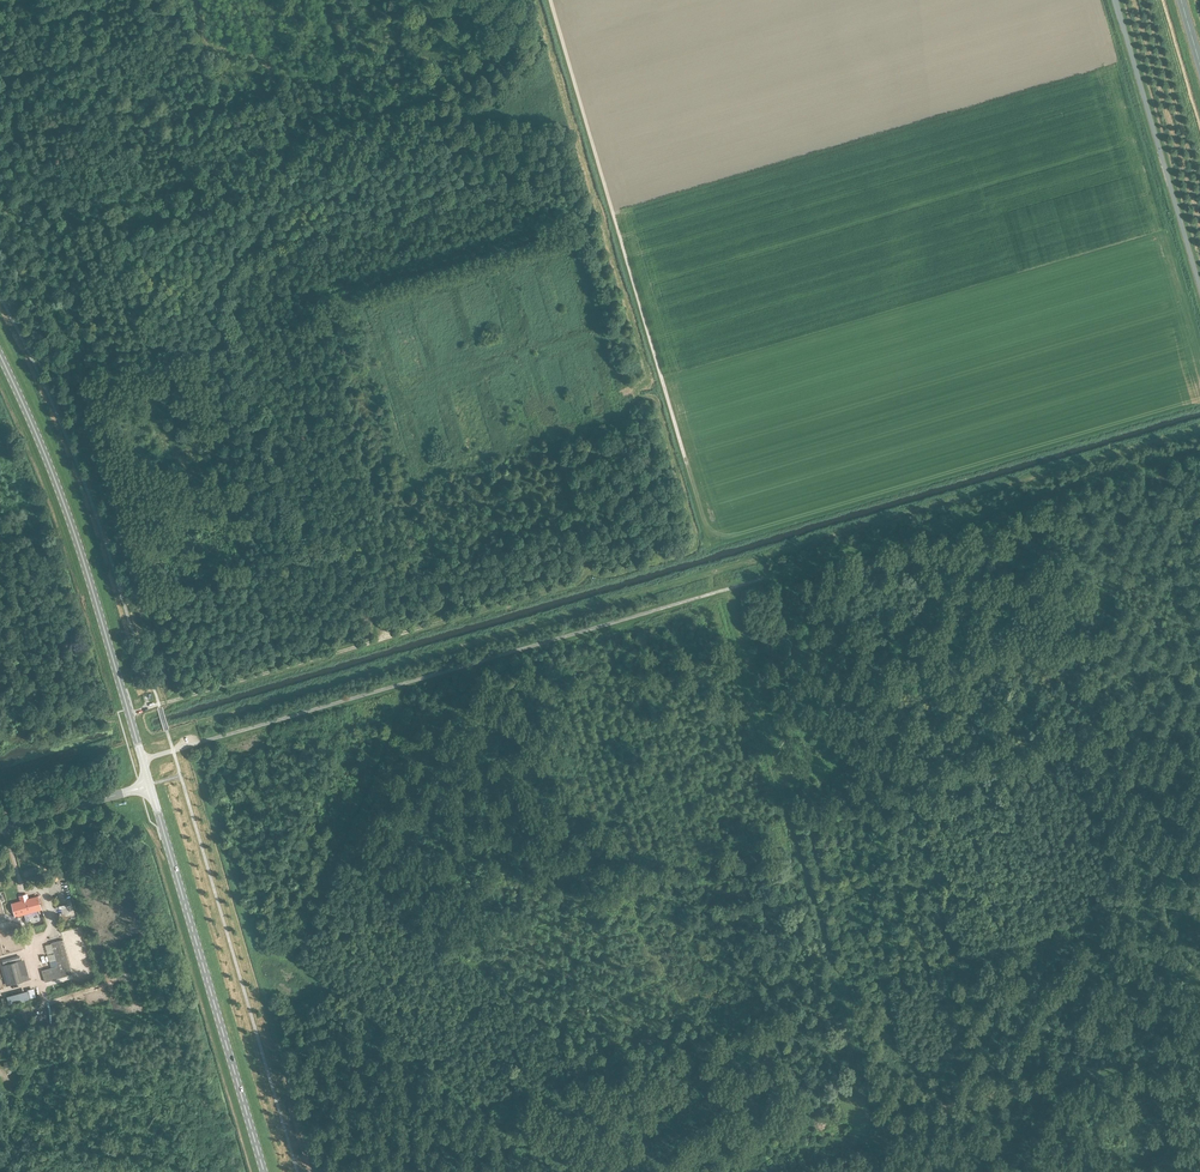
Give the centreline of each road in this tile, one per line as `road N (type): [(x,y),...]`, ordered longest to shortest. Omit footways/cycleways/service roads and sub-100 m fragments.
road 1 (track): [(203,742),(1199,452)]
road 2 (track): [(194,0),(204,41),(218,54),(269,62),(289,131),(263,221),(219,300),(227,329),(297,562),(345,549),(356,556),(382,640),(159,706)]
road 3 (track): [(896,1171),(723,591)]
road 4 (secondary): [(0,357),(73,532),(150,785)]
road 5 (track): [(528,359),(583,578),(382,640)]
road 6 (secondary): [(150,785),(264,1171)]
road 7 (unclassified): [(1199,285),(1115,0)]
road 8 (unclassified): [(0,827),(150,785)]

